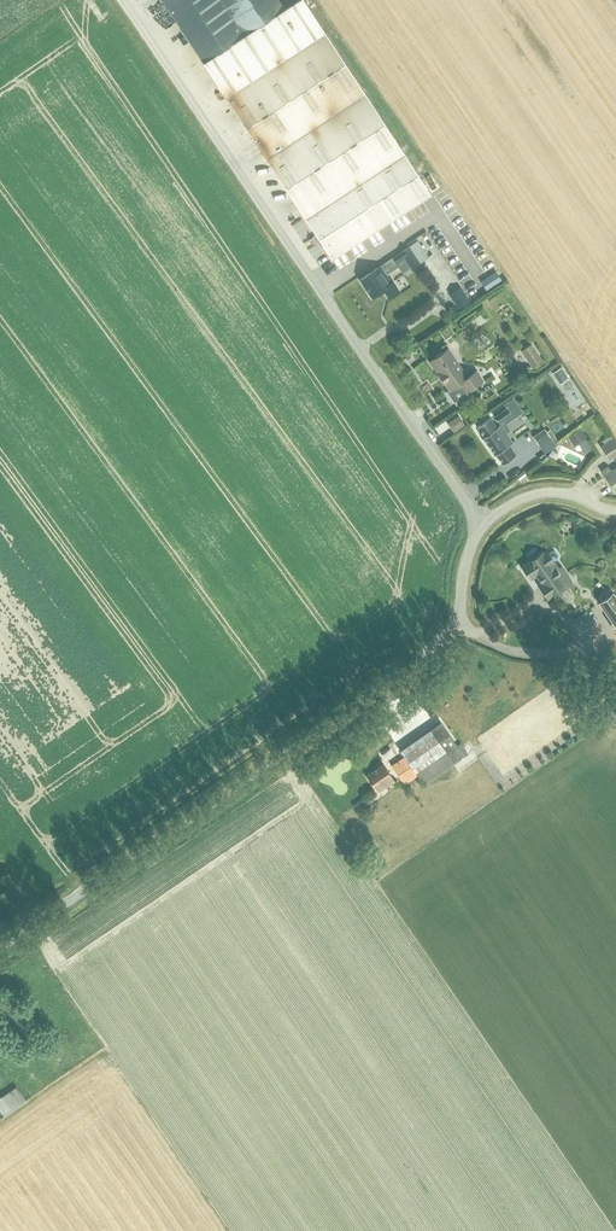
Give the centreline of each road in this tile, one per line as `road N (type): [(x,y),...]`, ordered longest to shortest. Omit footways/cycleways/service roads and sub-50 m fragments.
road 1 (unclassified): [(0,948),(442,643),(458,626),(462,572),(483,524)]
road 2 (unclassified): [(483,524),(125,0)]
road 3 (track): [(458,626),(510,651),(570,658),(615,719)]
road 4 (unclassified): [(483,524),(542,492),(615,510)]

